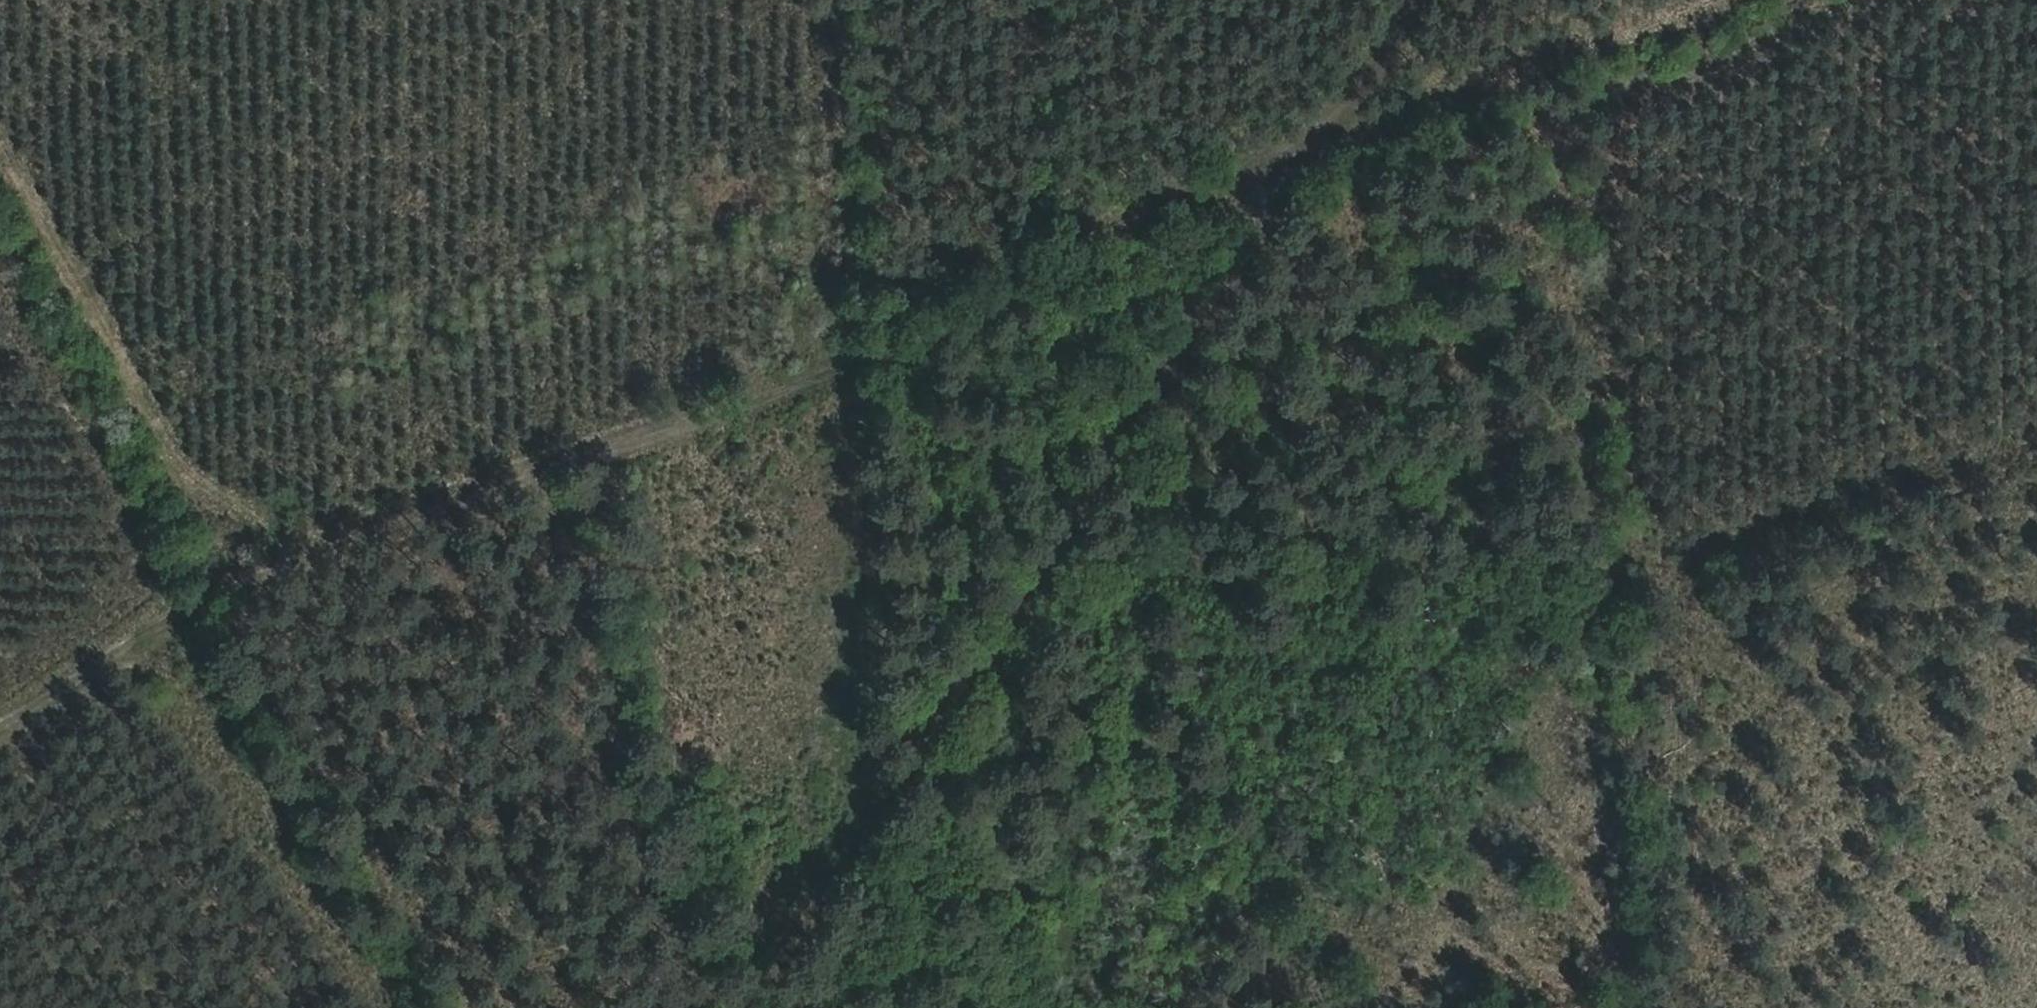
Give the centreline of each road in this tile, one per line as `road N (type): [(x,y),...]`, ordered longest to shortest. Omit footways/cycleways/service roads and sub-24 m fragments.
road 1 (track): [(0,748),(235,582),(1316,152),(1418,0)]
road 2 (track): [(1316,152),(753,1007)]
road 3 (track): [(306,554),(194,457),(97,302),(0,110)]

